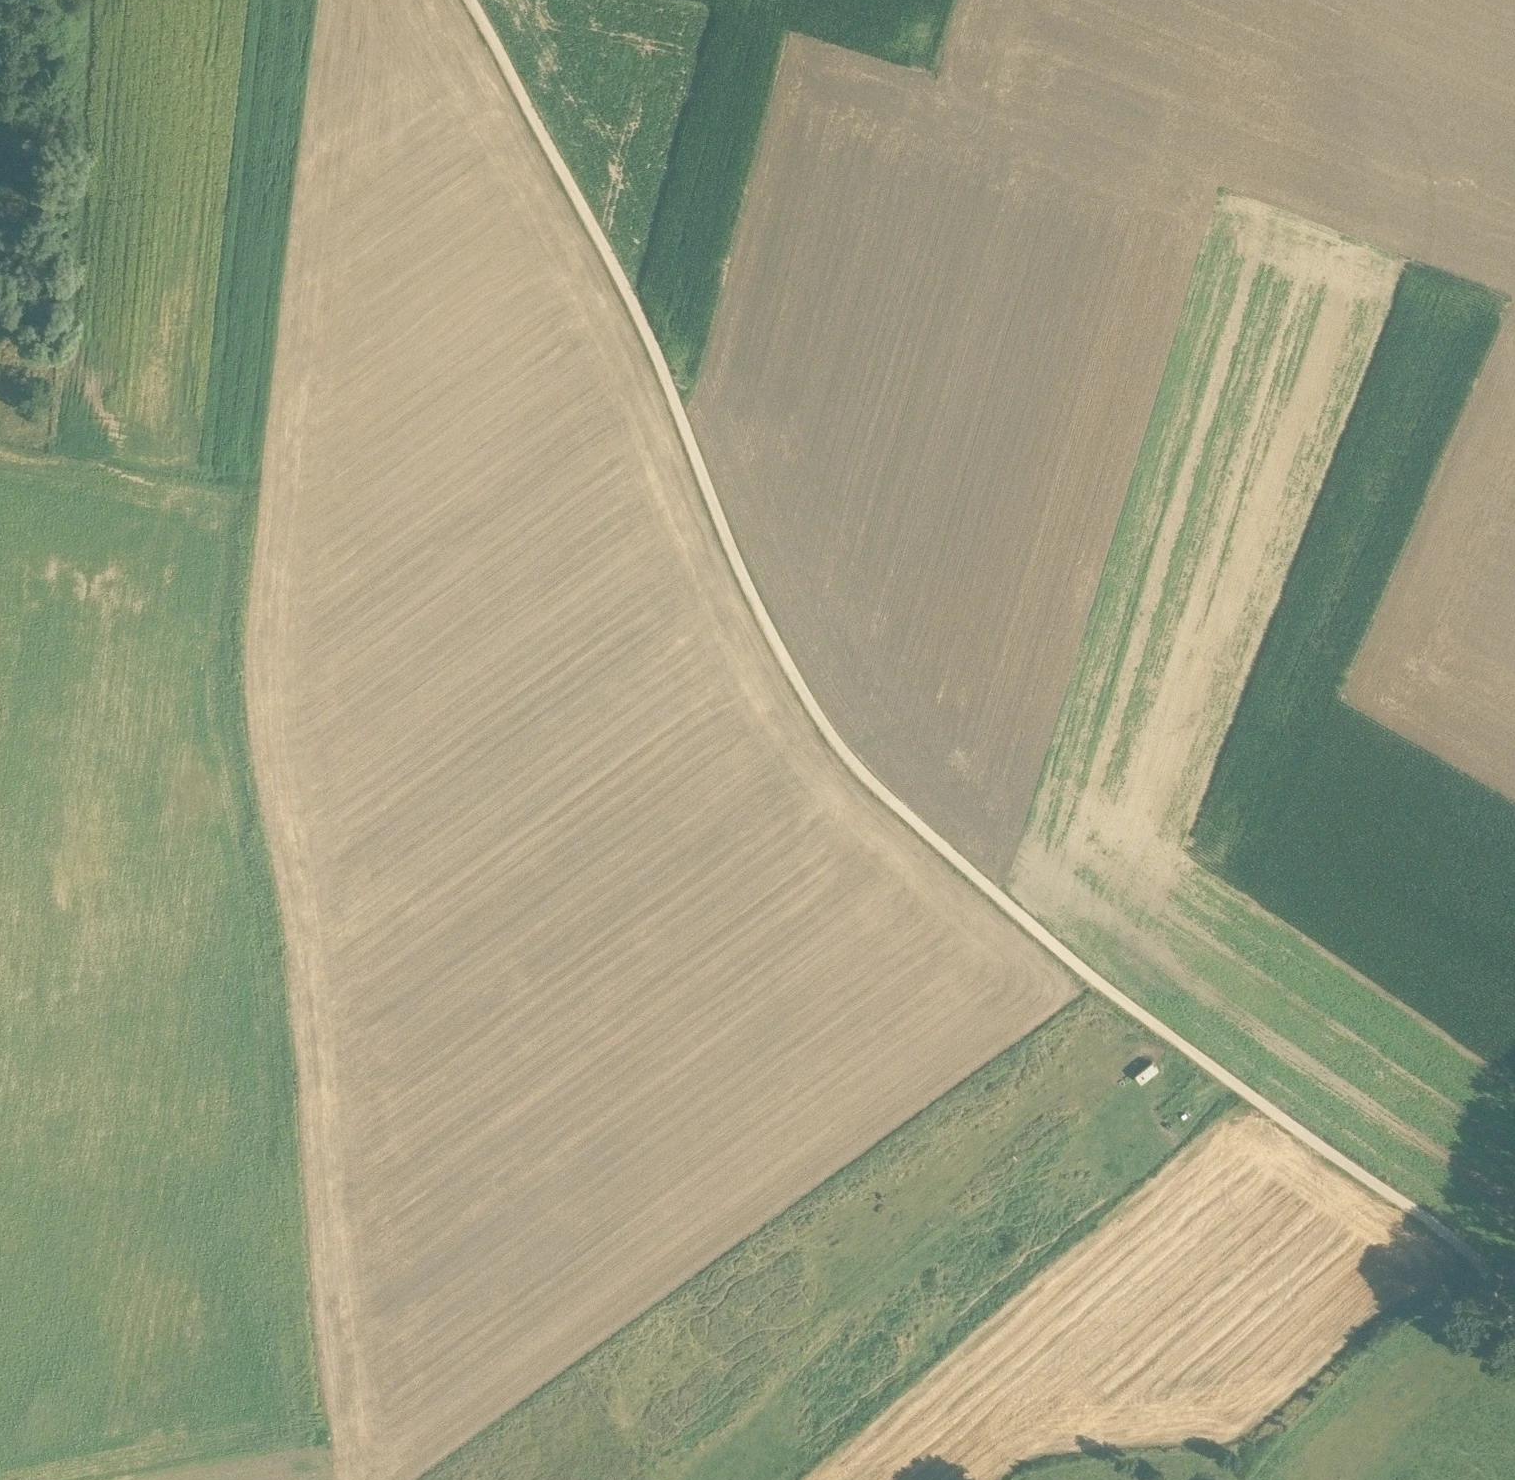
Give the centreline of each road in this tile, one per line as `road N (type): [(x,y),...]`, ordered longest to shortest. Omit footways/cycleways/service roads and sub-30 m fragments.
road 1 (unclassified): [(1514,1314),(1482,1259),(1097,976),(844,750),(733,546),(641,321),(471,0)]

